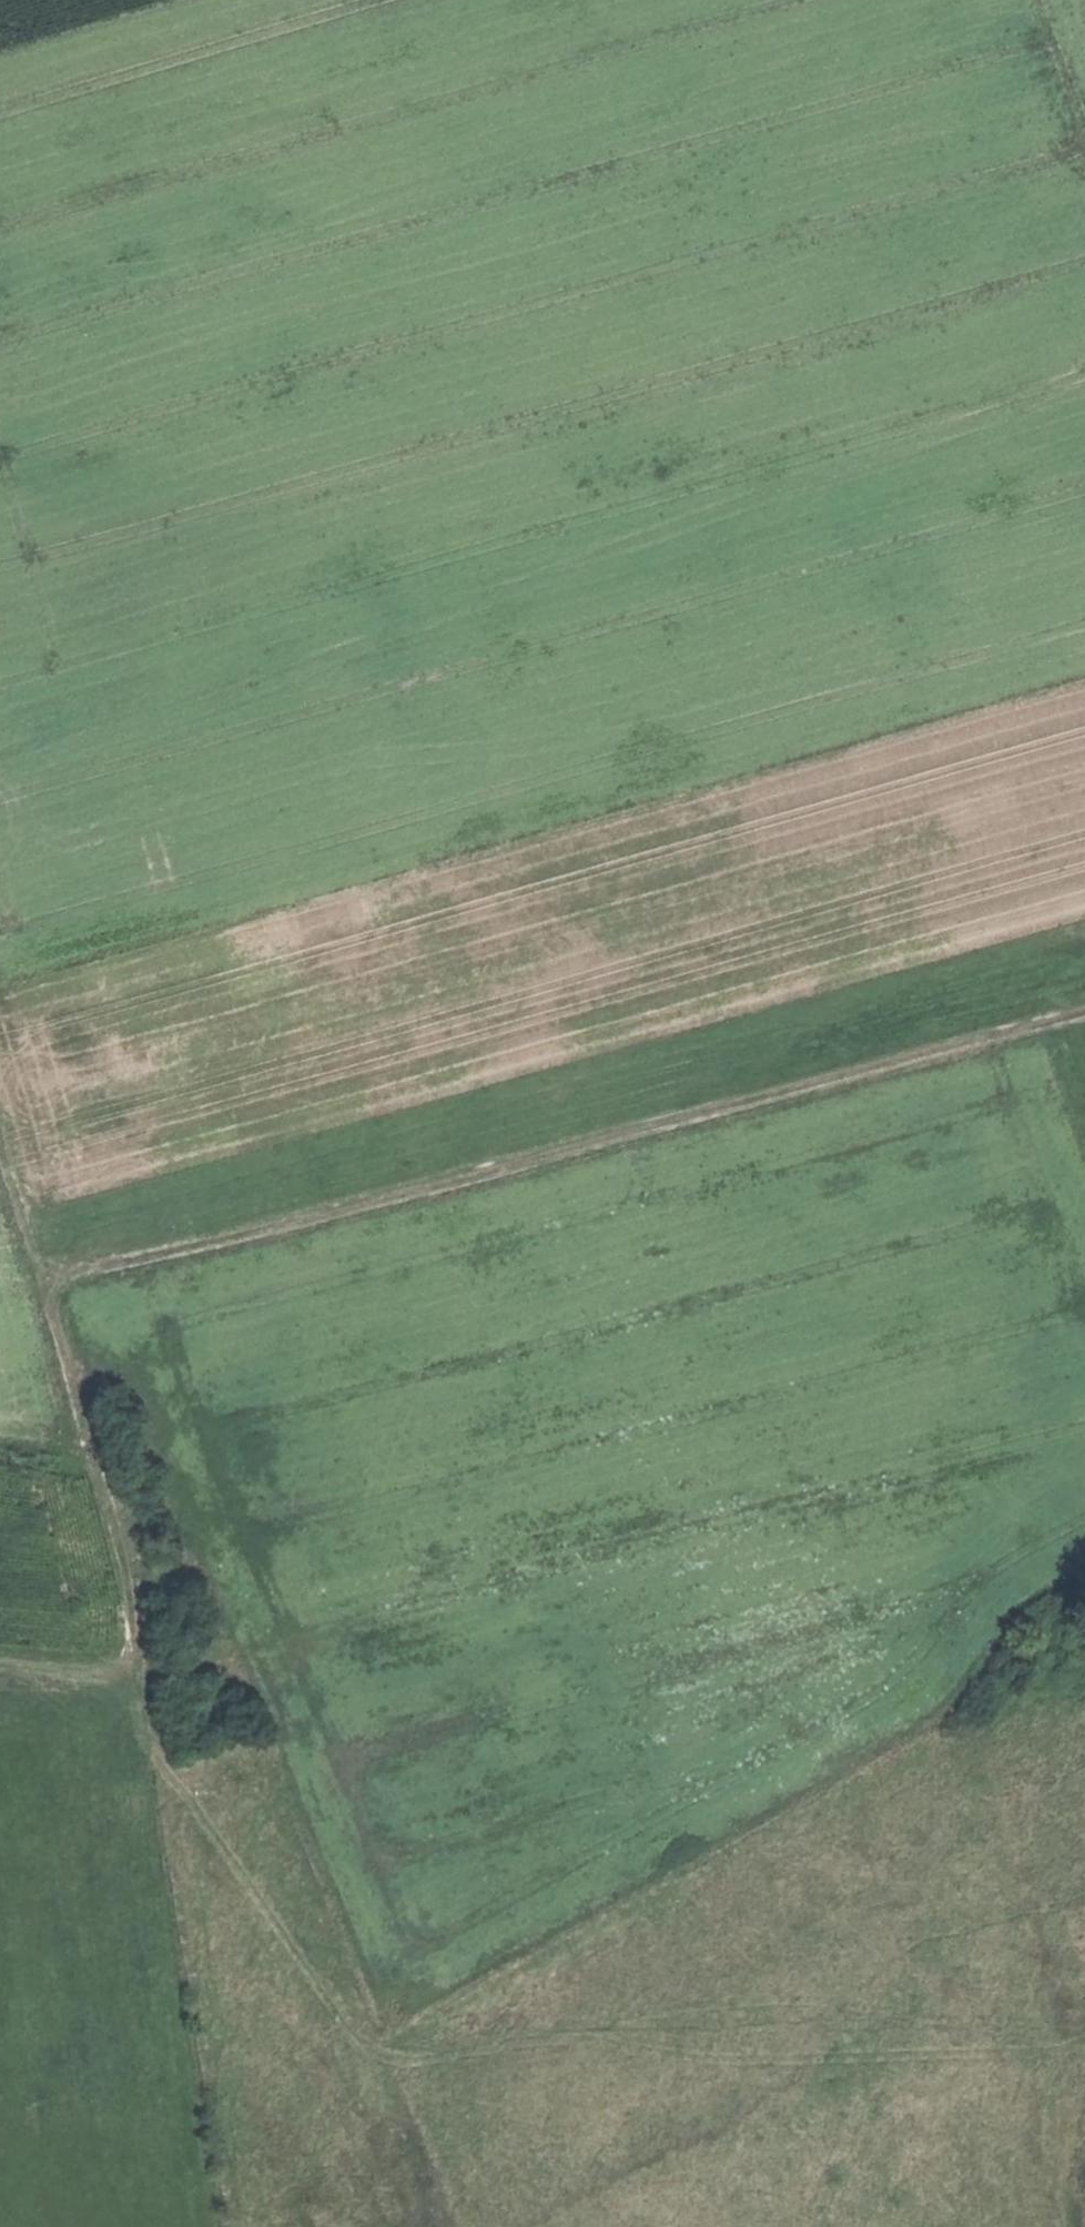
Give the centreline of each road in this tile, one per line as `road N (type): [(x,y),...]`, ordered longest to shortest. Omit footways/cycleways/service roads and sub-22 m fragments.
road 1 (track): [(66,1308),(84,1275),(1084,1009)]
road 2 (track): [(0,1116),(183,1647),(0,1632)]

